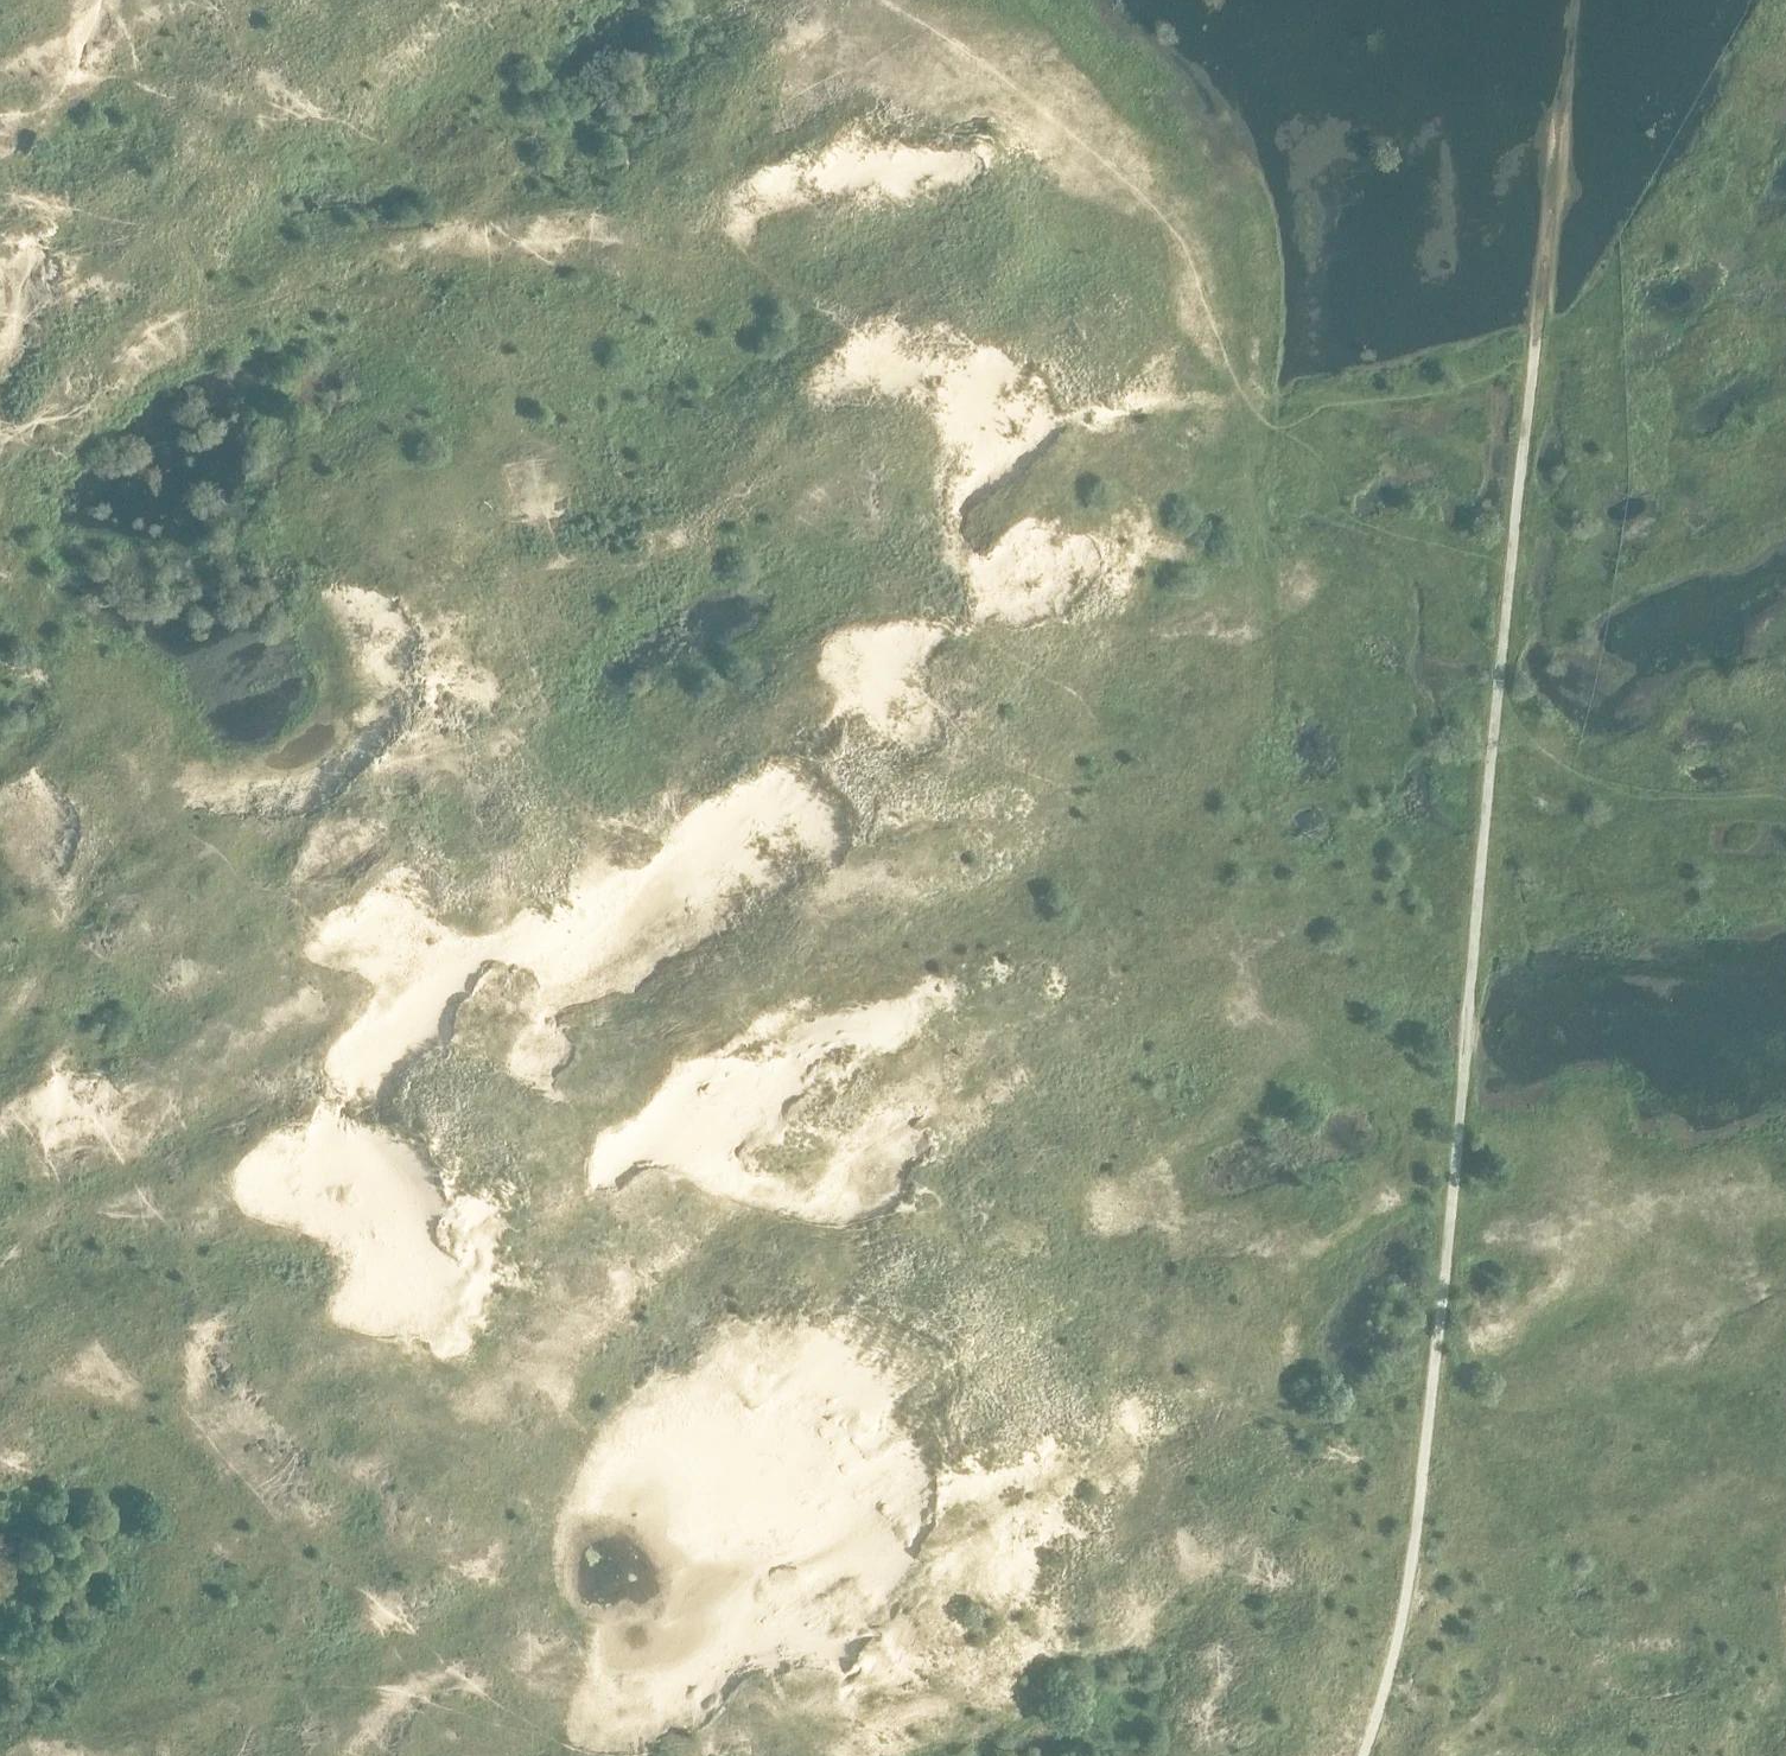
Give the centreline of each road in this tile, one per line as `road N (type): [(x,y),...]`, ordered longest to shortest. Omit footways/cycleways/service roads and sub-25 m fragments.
road 1 (track): [(1363,1755),(1414,1533),(1569,0)]

